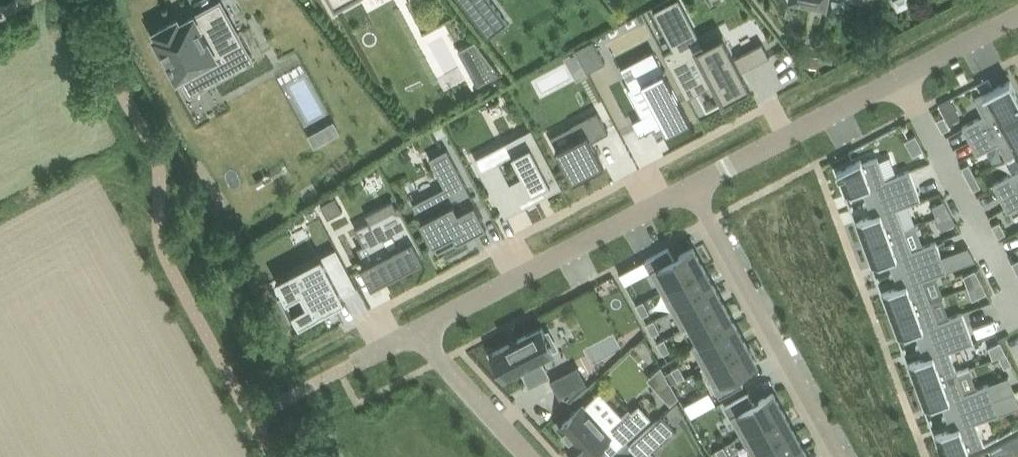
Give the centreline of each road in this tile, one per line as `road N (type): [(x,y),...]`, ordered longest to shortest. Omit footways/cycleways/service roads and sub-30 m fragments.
road 1 (residential): [(1017,14),(693,186)]
road 2 (residential): [(841,456),(693,186)]
road 3 (residential): [(693,186),(422,331)]
road 4 (residential): [(422,331),(534,456)]

